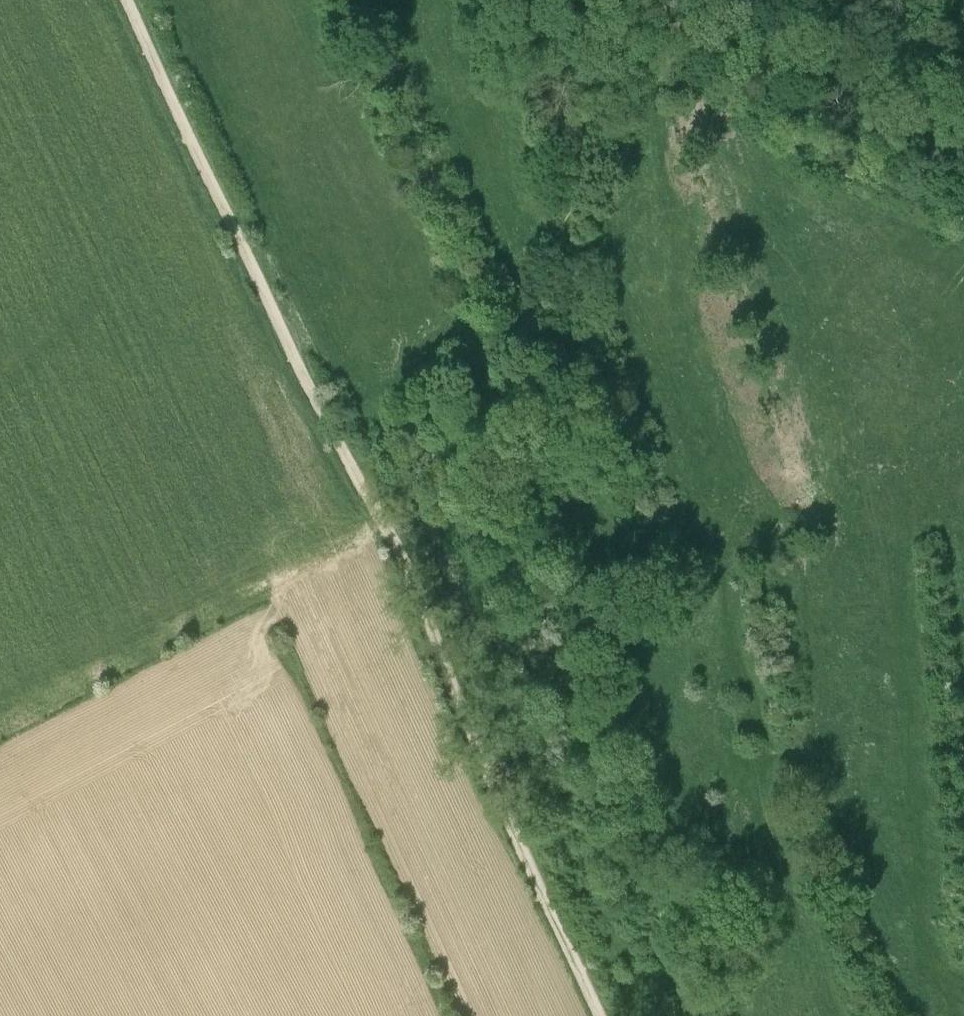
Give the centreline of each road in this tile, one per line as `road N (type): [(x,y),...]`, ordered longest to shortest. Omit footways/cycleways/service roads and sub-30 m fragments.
road 1 (track): [(128,0),(302,376),(393,541),(491,781),(599,1015)]
road 2 (track): [(663,0),(734,82),(814,149),(859,177),(963,217)]

